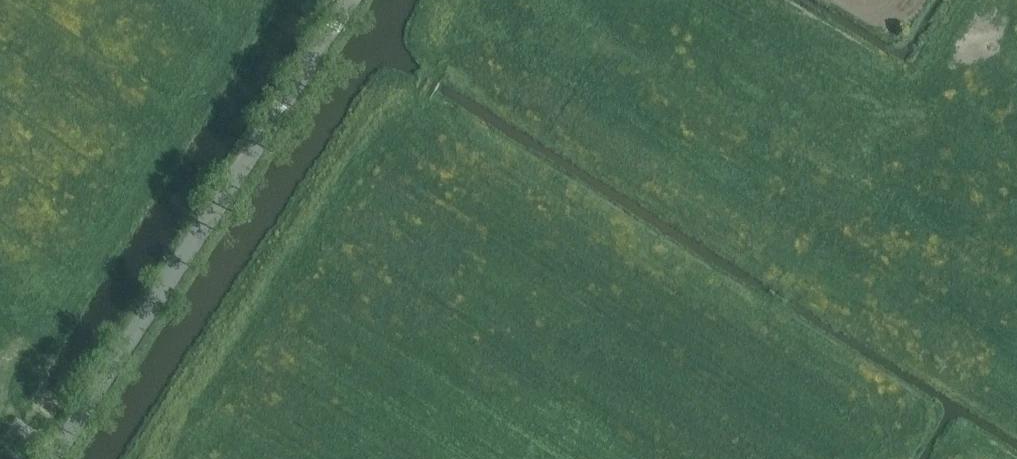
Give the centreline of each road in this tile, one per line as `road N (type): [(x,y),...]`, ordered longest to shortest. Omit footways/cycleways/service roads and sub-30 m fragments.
road 1 (unclassified): [(54,458),(349,0)]

